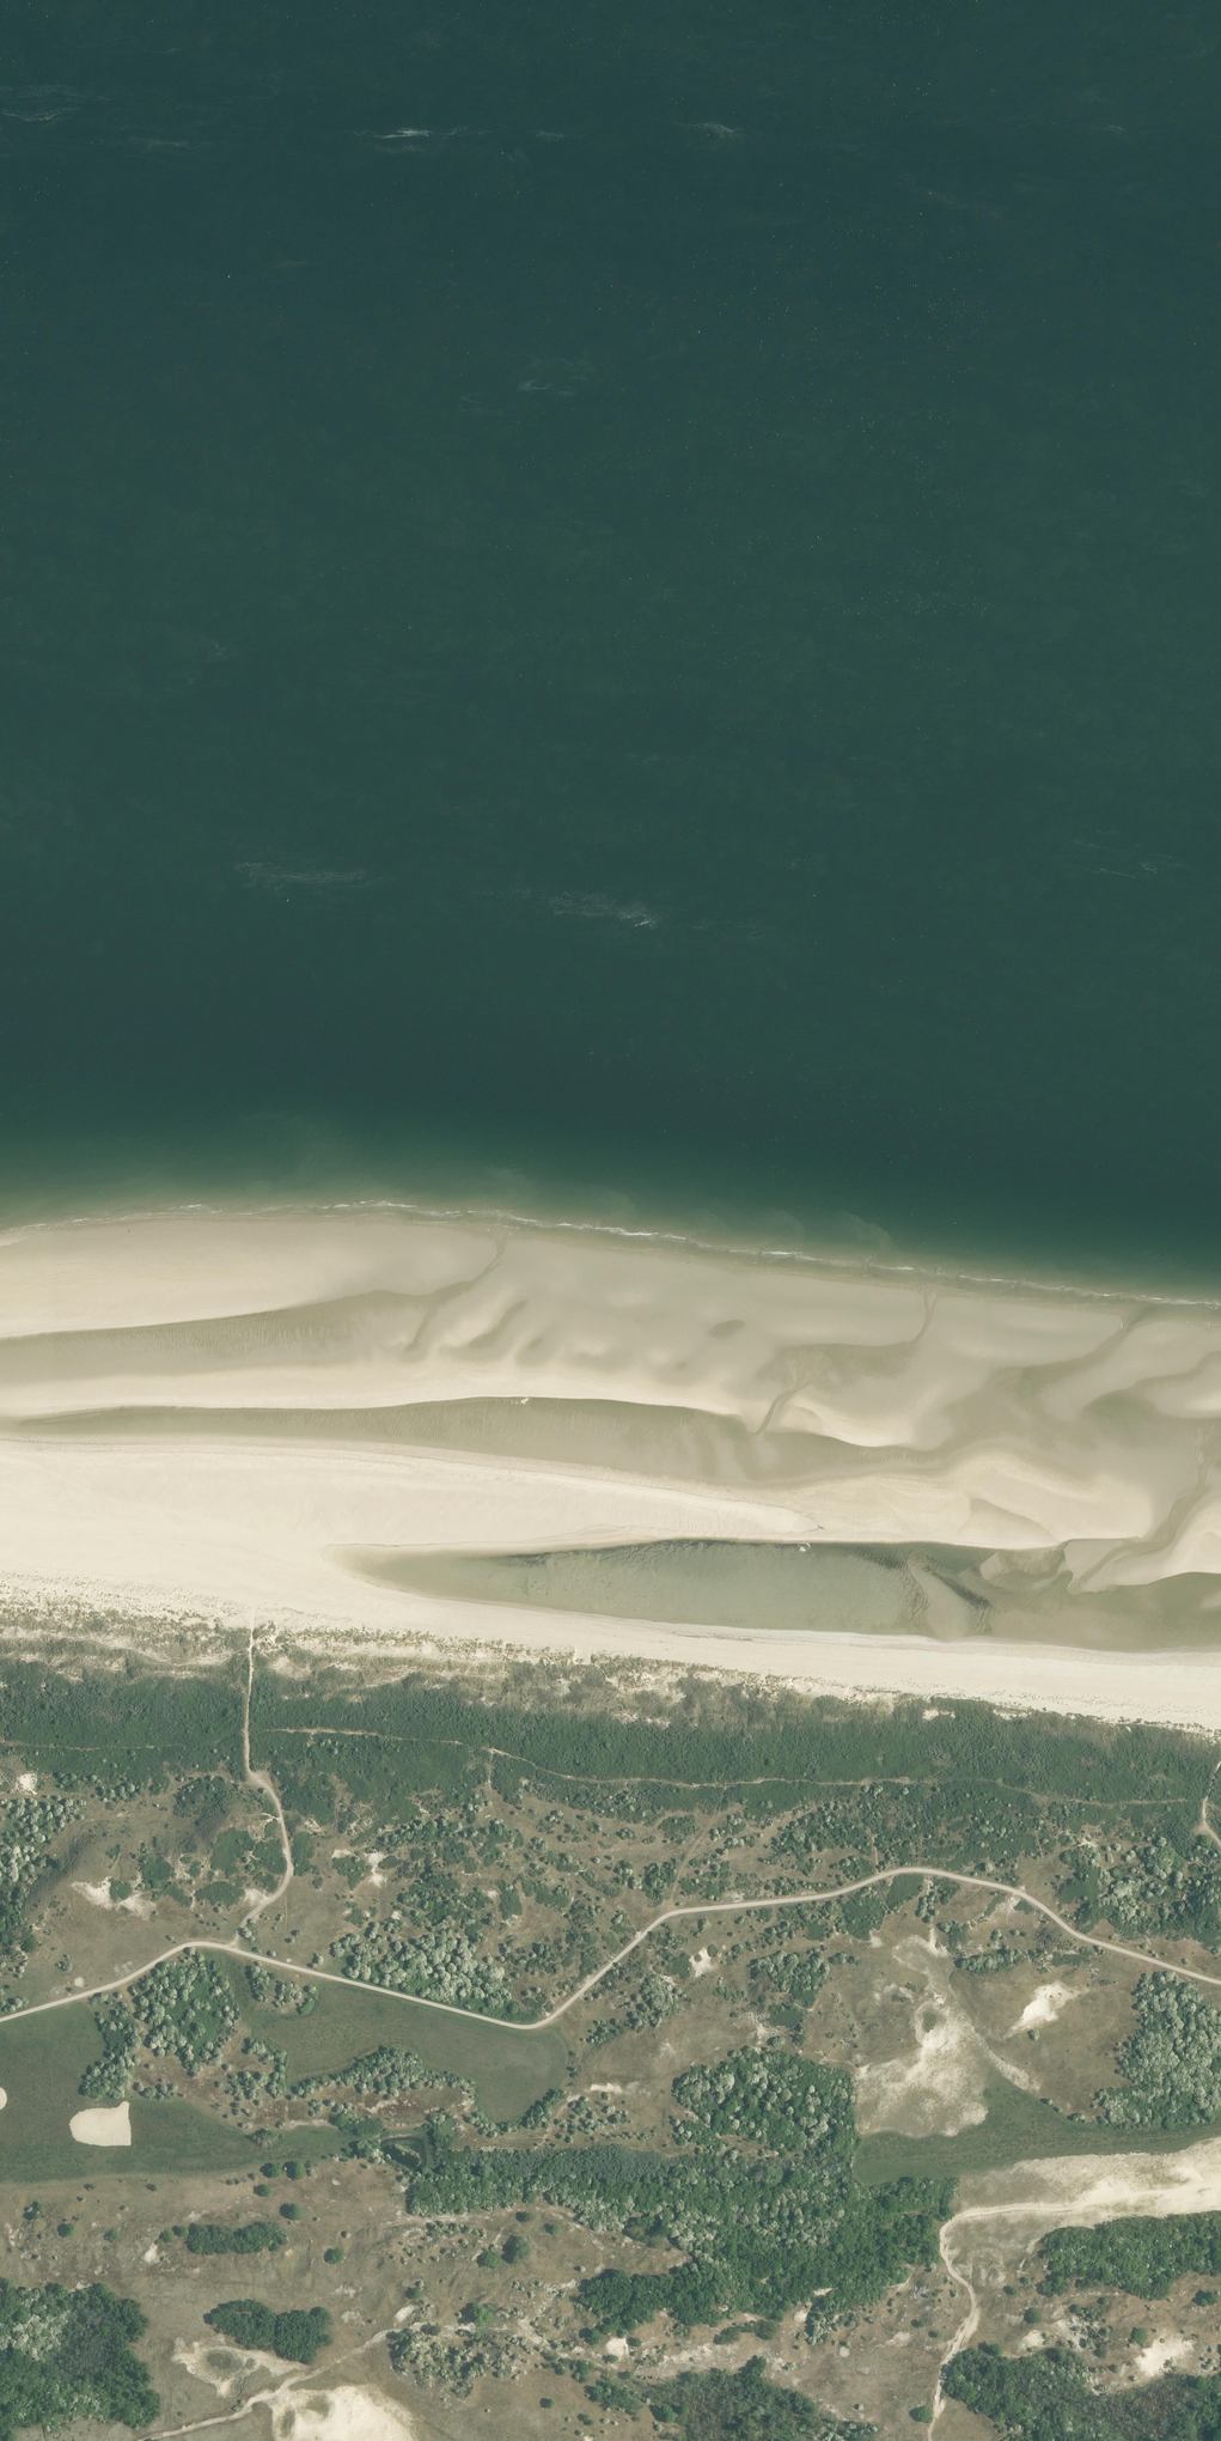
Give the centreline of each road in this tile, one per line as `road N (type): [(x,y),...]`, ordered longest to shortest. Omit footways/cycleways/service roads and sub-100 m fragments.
road 1 (track): [(0,2021),(133,1979),(180,1946),(202,1942),(538,2025),(662,1916),(815,1899),(903,1870),(1014,1892),(1085,1938),(1220,1982)]
road 2 (track): [(234,1950),(244,1923),(283,1890),(289,1873),(281,1809),(248,1767)]

